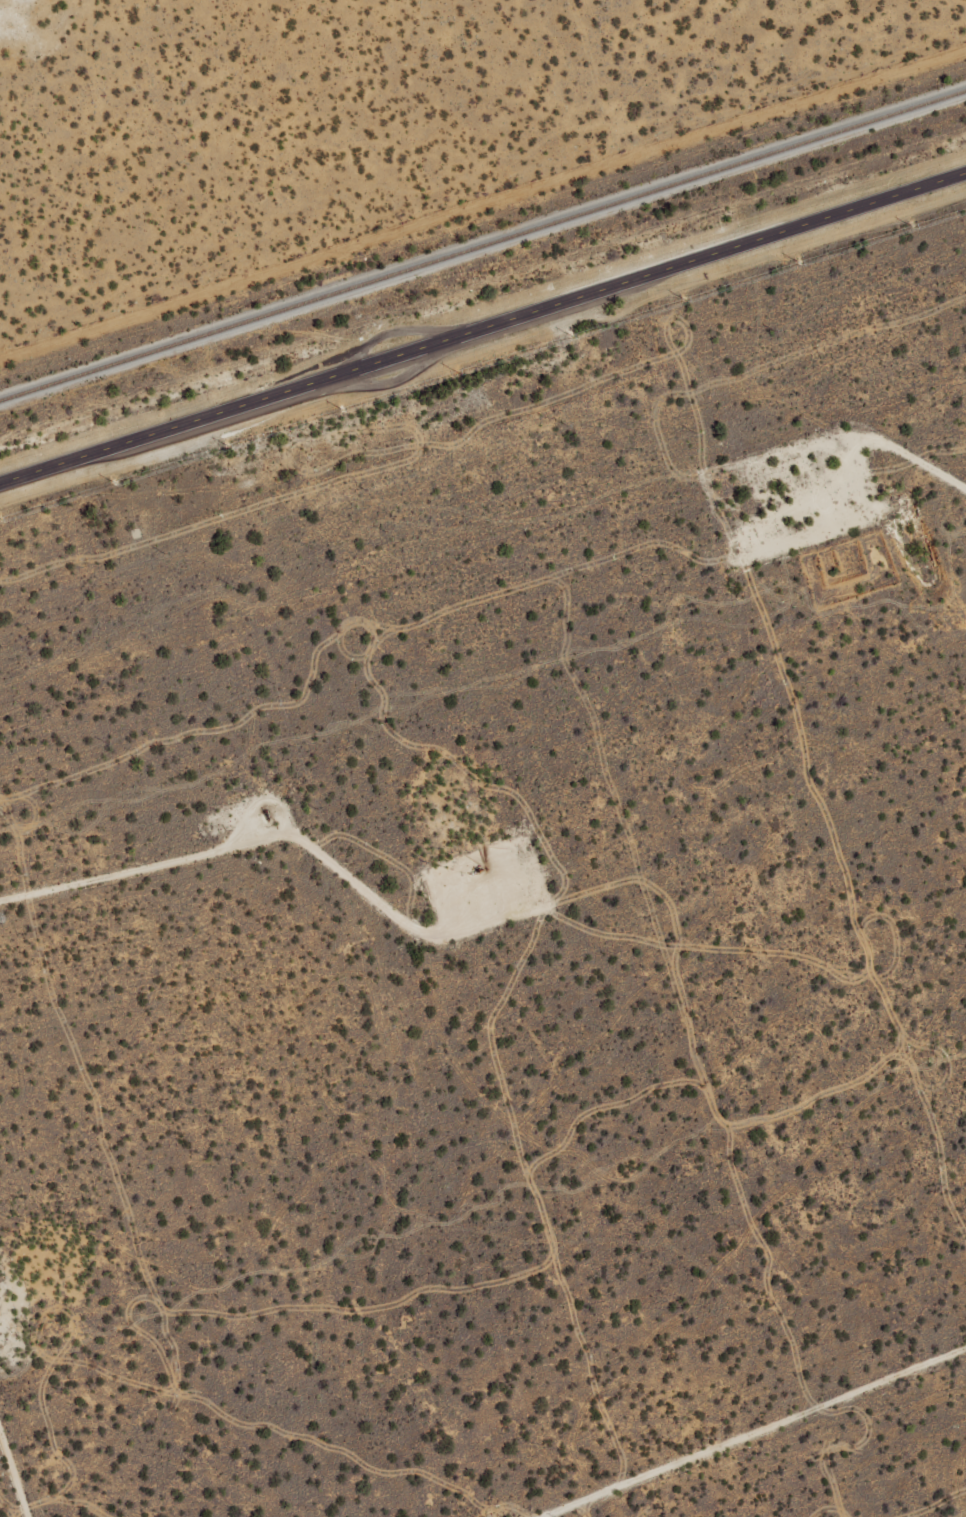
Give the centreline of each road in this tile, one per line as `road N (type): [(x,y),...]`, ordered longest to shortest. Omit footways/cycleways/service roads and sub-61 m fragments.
road 1 (tertiary): [(0,483),(965,172)]
road 2 (track): [(195,876),(0,921)]

